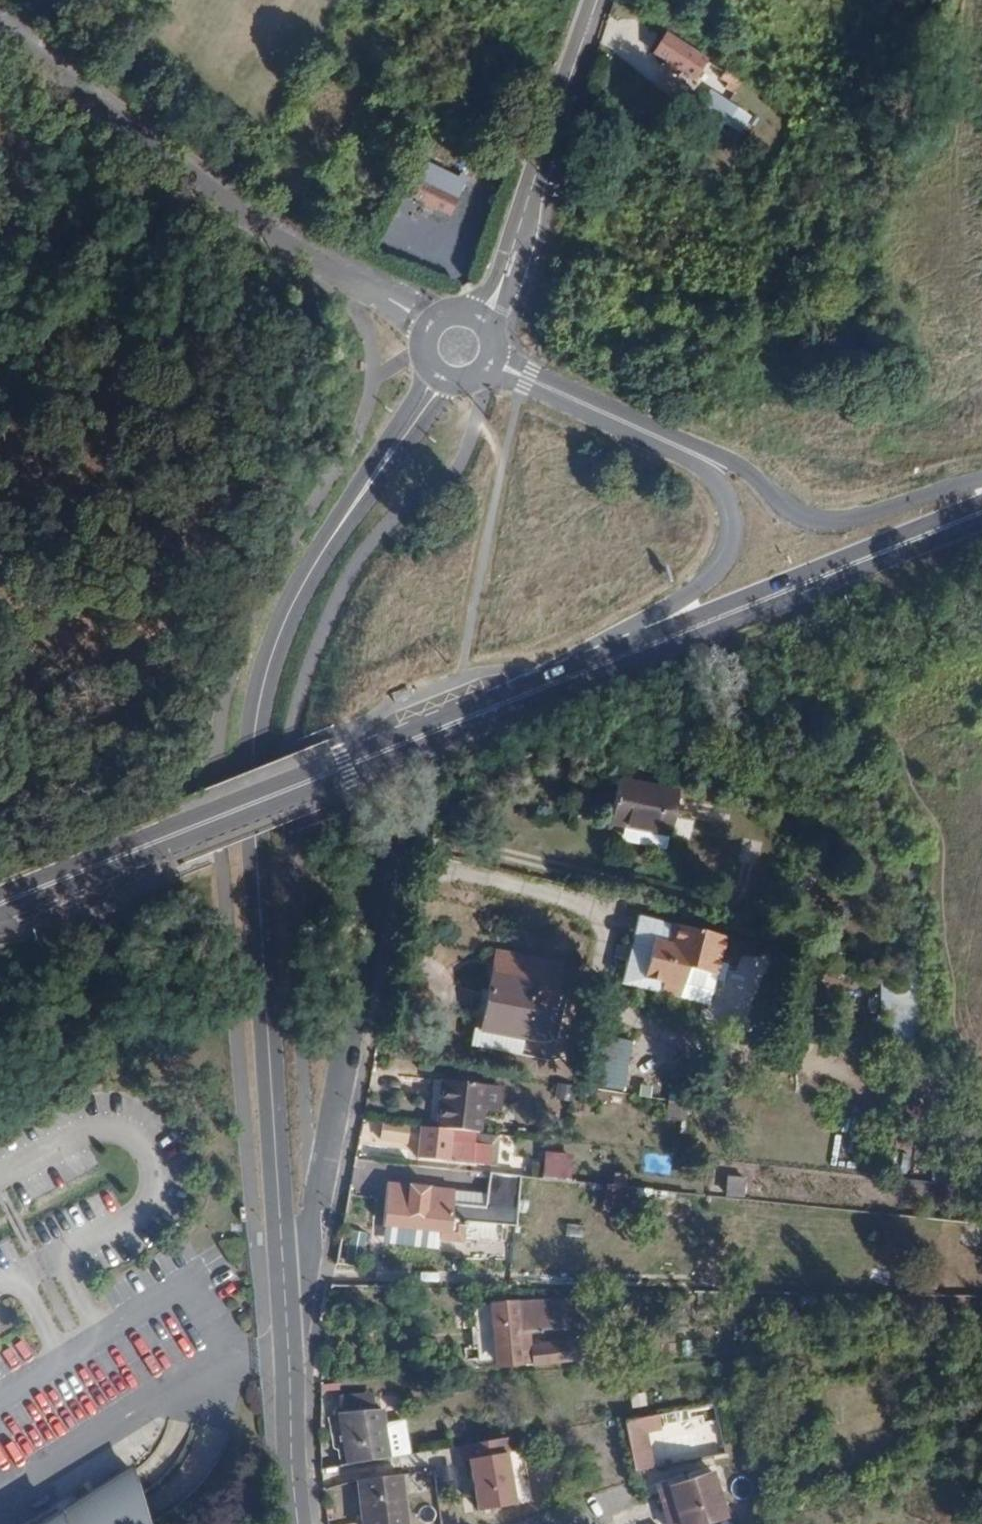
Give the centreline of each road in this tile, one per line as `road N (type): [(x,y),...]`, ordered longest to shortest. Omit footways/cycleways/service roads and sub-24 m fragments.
road 1 (residential): [(299,1523),(254,781),(278,642),(342,525)]
road 2 (secondary): [(0,905),(599,663)]
road 3 (secondary): [(599,663),(981,510)]
road 4 (secondary): [(981,479),(827,527),(792,517),(730,459),(616,418)]
road 5 (secondary): [(616,418),(715,481),(735,514),(736,537),(714,577),(599,663)]
road 6 (track): [(942,836),(957,1031),(981,1092)]
road 7 (residential): [(528,198),(591,0)]
road 8 (residential): [(342,525),(461,383)]
road 9 (residential): [(425,362),(419,391),(342,525)]
road 10 (residential): [(494,336),(523,256),(528,198)]
road 11 (residential): [(528,198),(493,284),(454,309)]

